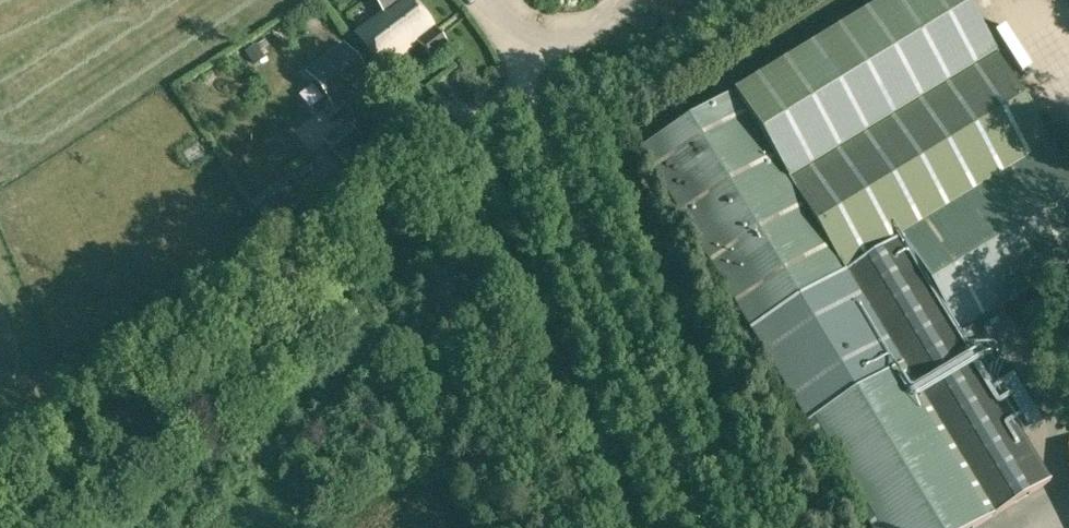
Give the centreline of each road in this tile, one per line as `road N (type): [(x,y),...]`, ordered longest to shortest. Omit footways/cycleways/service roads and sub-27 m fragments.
road 1 (track): [(521,79),(701,527)]

